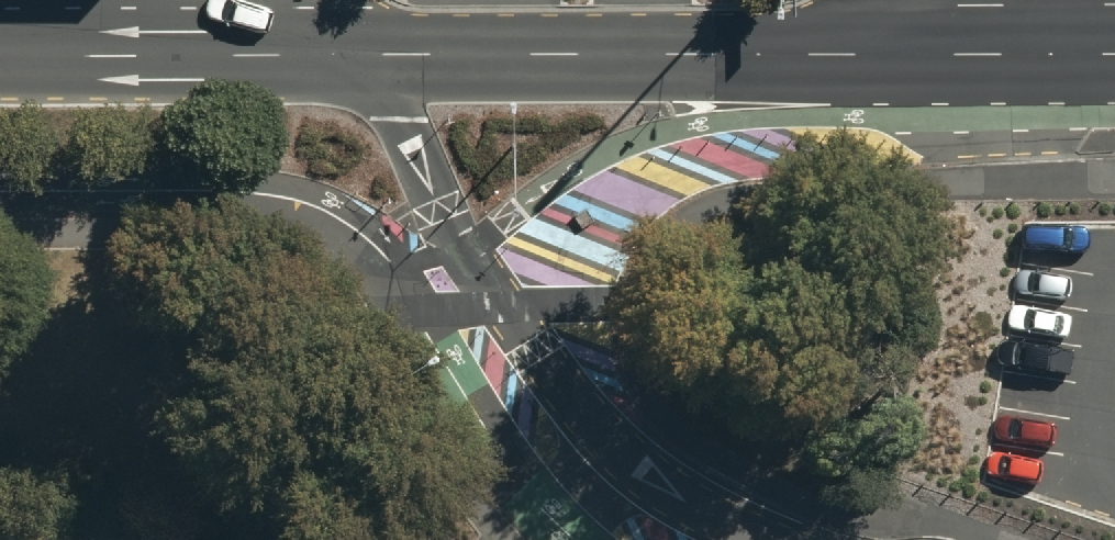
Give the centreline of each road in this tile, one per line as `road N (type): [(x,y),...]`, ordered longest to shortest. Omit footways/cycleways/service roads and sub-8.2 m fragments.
road 1 (secondary): [(1114,49),(325,49)]
road 2 (tertiary): [(767,539),(671,493),(588,420),(464,250),(404,119),(325,49)]
road 3 (secondary): [(325,49),(0,49)]

